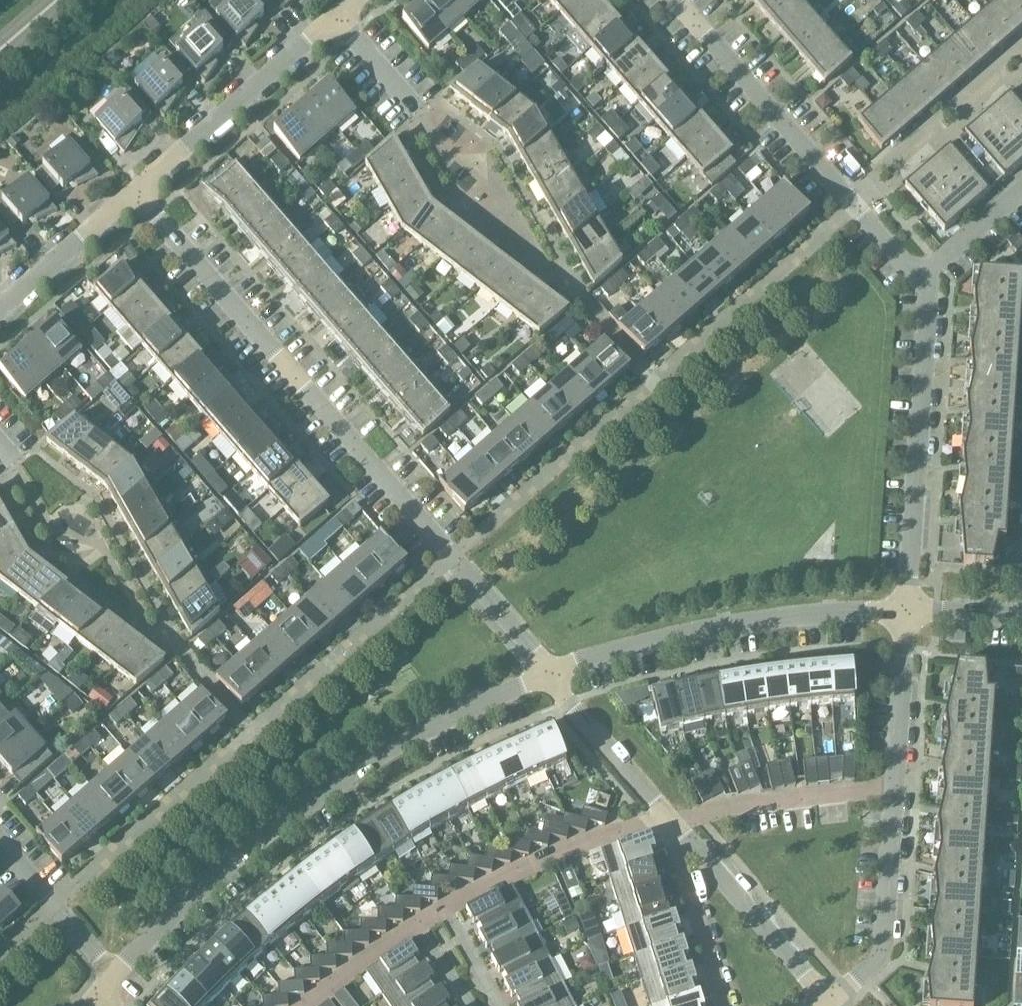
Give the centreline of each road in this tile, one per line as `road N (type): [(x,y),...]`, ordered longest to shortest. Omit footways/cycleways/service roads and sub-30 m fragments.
road 1 (residential): [(559,677),(145,186)]
road 2 (residential): [(113,980),(219,867),(355,770),(559,677)]
road 3 (residential): [(312,1005),(451,905),(562,853),(671,822)]
road 4 (residential): [(925,277),(680,0)]
road 5 (residential): [(559,677),(677,643),(814,618),(910,614)]
road 6 (residential): [(910,614),(931,295),(925,277)]
road 7 (residential): [(145,186),(340,18)]
road 8 (residential): [(831,1005),(884,957),(897,794)]
road 9 (residential): [(671,822),(897,794)]
road 10 (residential): [(831,1005),(683,841)]
road 11 (residential): [(0,313),(145,186)]
road 12 (residential): [(671,822),(559,677)]
road 13 (residential): [(897,794),(910,614)]
road 14 (residential): [(113,980),(0,847)]
road 15 (residential): [(728,1005),(683,841)]
road 16 (residential): [(925,277),(1021,195)]
road 17 (residential): [(422,112),(340,18)]

